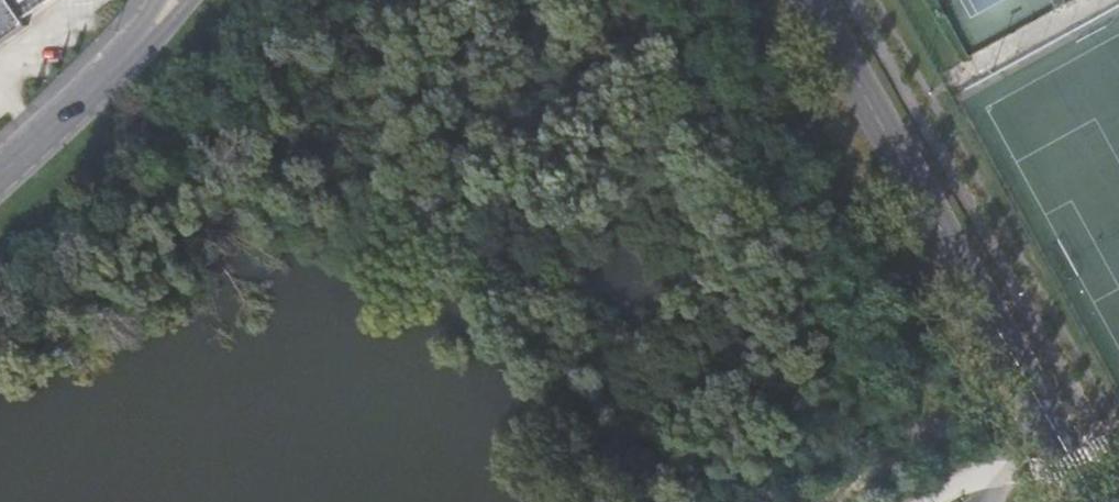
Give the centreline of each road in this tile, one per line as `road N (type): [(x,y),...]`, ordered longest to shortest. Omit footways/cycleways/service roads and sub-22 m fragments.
road 1 (secondary): [(817,0),(1091,501)]
road 2 (residential): [(0,167),(146,34),(167,0)]

